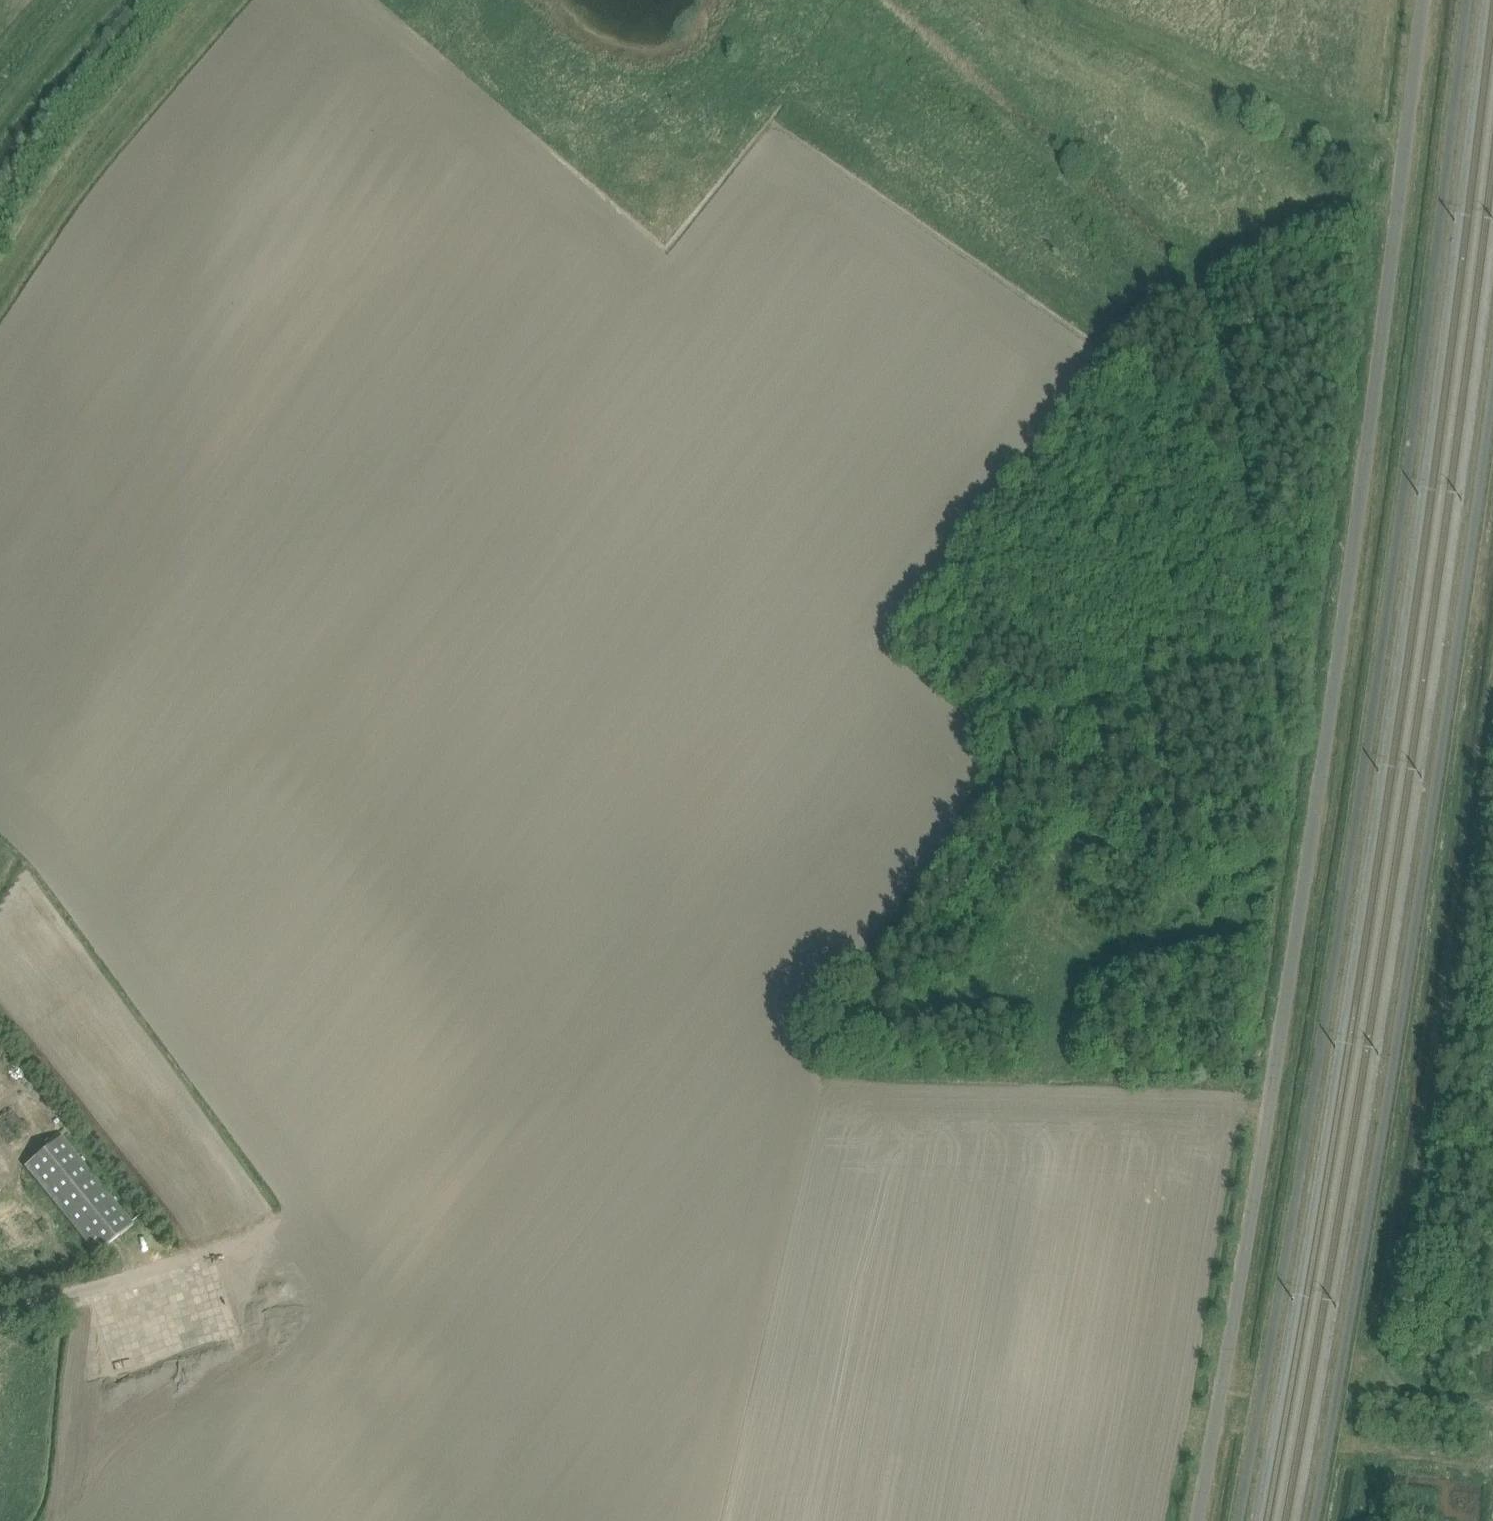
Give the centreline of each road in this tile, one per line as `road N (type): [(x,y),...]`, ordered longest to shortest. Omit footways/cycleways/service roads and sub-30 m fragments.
road 1 (unclassified): [(1192,1520),(1235,1303),(1353,543),(1419,0)]
road 2 (unclassified): [(0,1320),(153,1263)]

